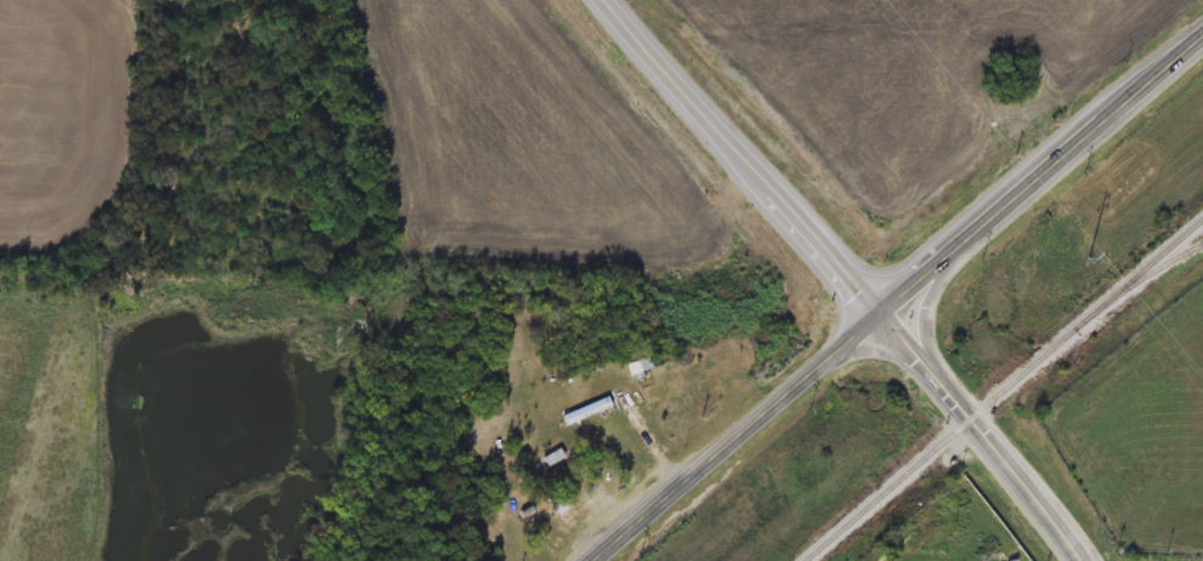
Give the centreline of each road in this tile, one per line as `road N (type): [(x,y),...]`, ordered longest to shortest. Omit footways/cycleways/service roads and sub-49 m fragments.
road 1 (primary): [(599,560),(1202,40)]
road 2 (secondary): [(640,0),(887,312)]
road 3 (secondary): [(1089,560),(887,312)]

